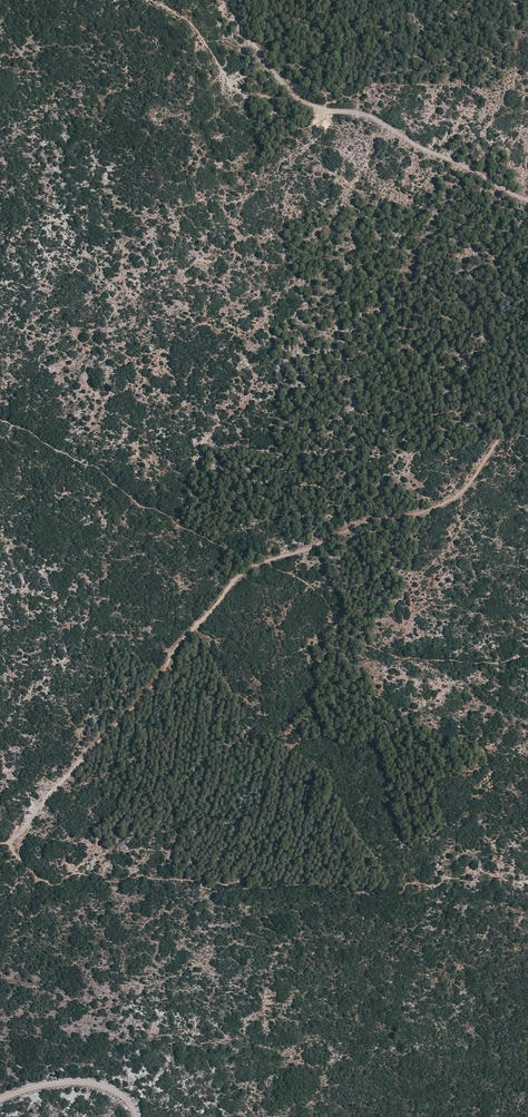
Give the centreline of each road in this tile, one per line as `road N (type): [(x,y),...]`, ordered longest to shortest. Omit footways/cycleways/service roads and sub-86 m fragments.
road 1 (track): [(136,1116),(95,1084),(66,1081),(0,1101)]

